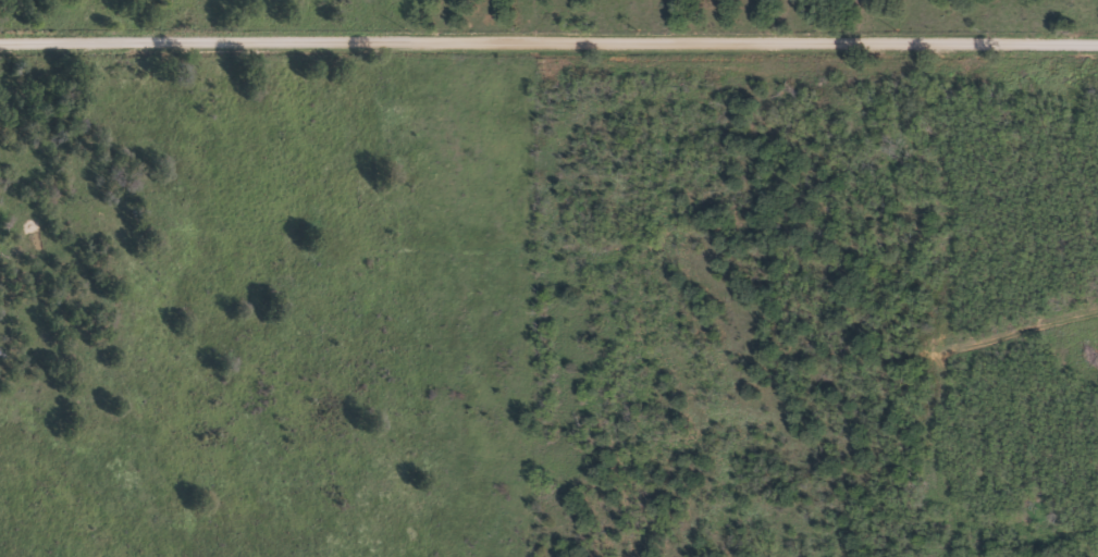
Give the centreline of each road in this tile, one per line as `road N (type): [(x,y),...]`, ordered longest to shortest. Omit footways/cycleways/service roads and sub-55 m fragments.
road 1 (residential): [(1097,44),(0,45)]

